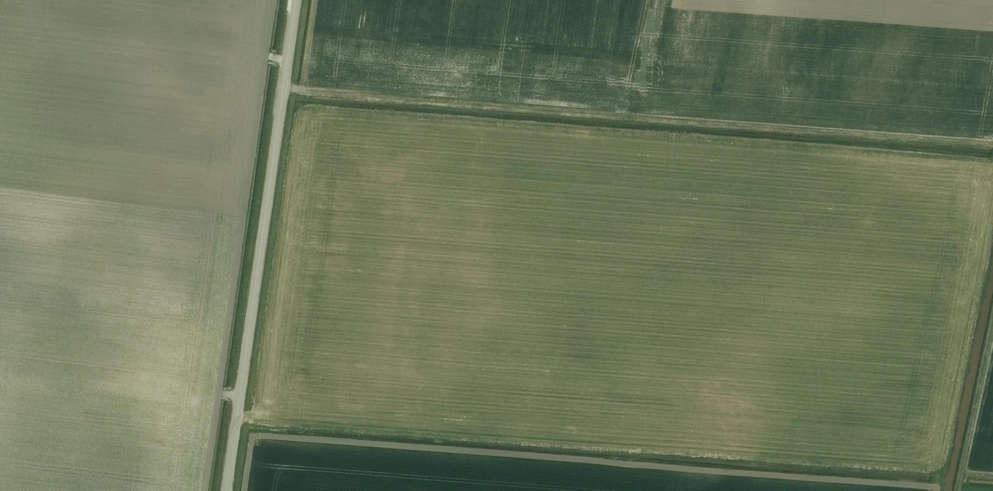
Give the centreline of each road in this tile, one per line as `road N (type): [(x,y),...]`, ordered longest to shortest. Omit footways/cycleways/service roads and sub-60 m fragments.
road 1 (unclassified): [(227,490),(297,0)]

